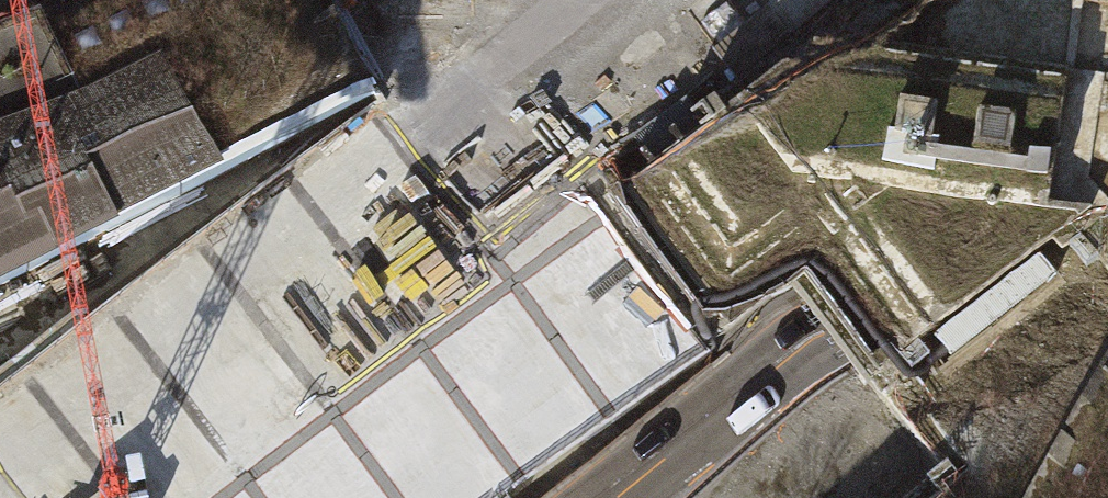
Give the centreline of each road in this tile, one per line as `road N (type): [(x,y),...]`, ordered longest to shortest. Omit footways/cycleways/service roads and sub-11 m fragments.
road 1 (motorway): [(376,497),(673,284),(1023,0)]
road 2 (motorway): [(671,0),(471,172),(30,497)]
road 3 (motorway): [(795,345),(1107,96)]
road 4 (motorway): [(795,345),(602,497)]

